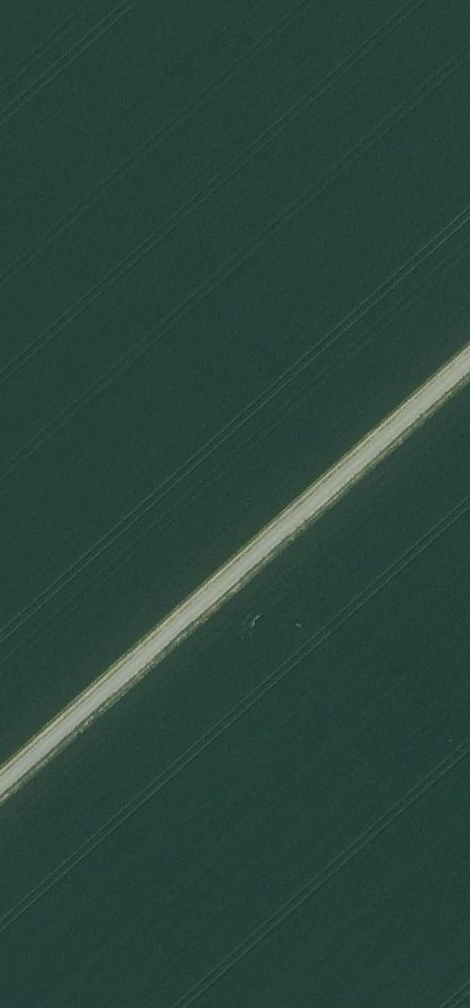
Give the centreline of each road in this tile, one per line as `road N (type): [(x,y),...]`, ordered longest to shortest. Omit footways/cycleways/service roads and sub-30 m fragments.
road 1 (unclassified): [(0,794),(469,368)]

